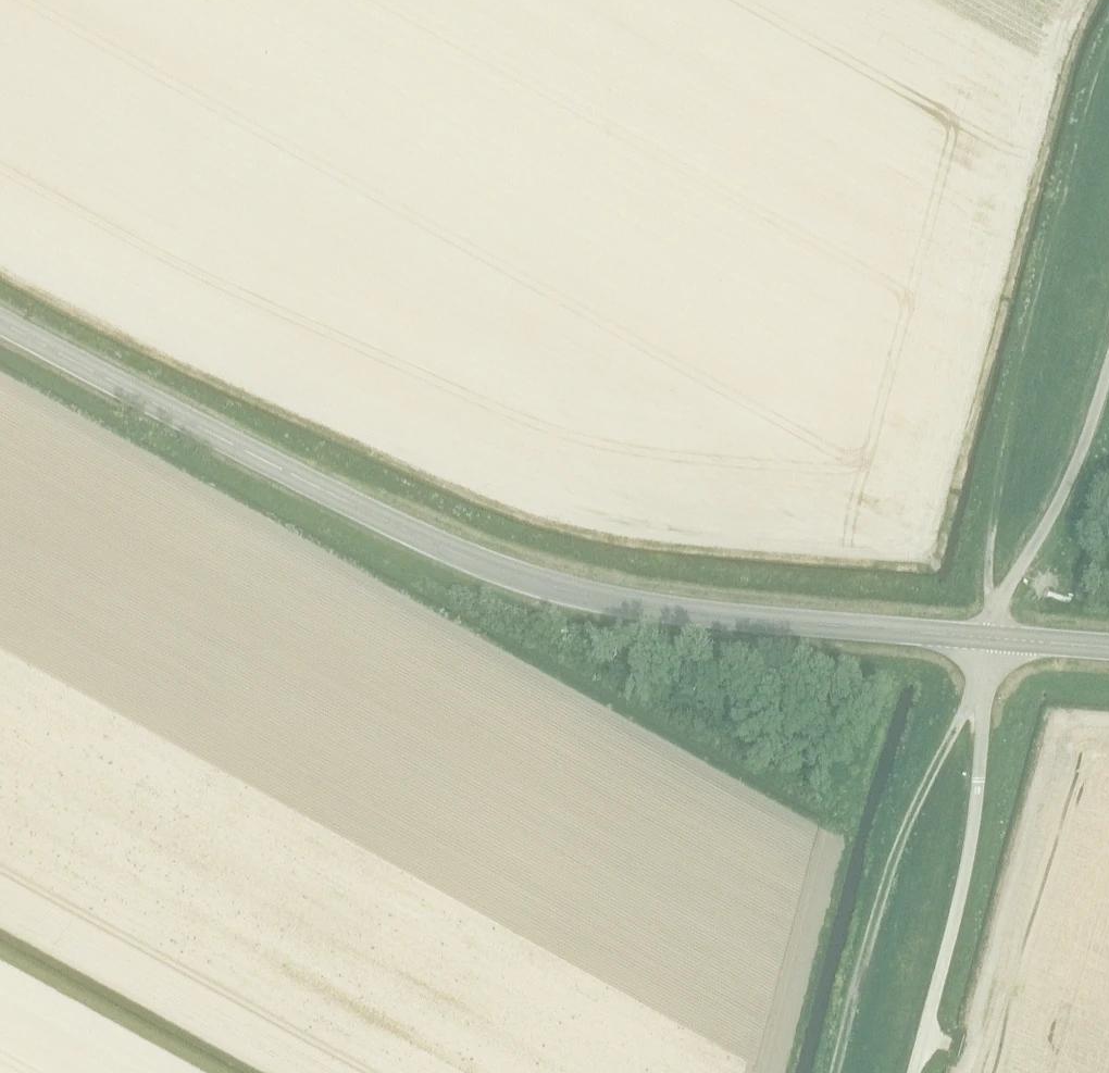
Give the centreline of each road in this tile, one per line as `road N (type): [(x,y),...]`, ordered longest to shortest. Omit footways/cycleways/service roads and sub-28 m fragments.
road 1 (track): [(834,1072),(882,889),(955,726),(984,637),(1016,382),(1108,59)]
road 2 (secondary): [(984,637),(695,613),(517,576),(335,496),(0,321)]
road 3 (track): [(984,637),(968,849),(908,1072)]
road 4 (unclassified): [(984,637),(1048,518),(1108,351)]
road 5 (secondary): [(1108,647),(984,637)]

